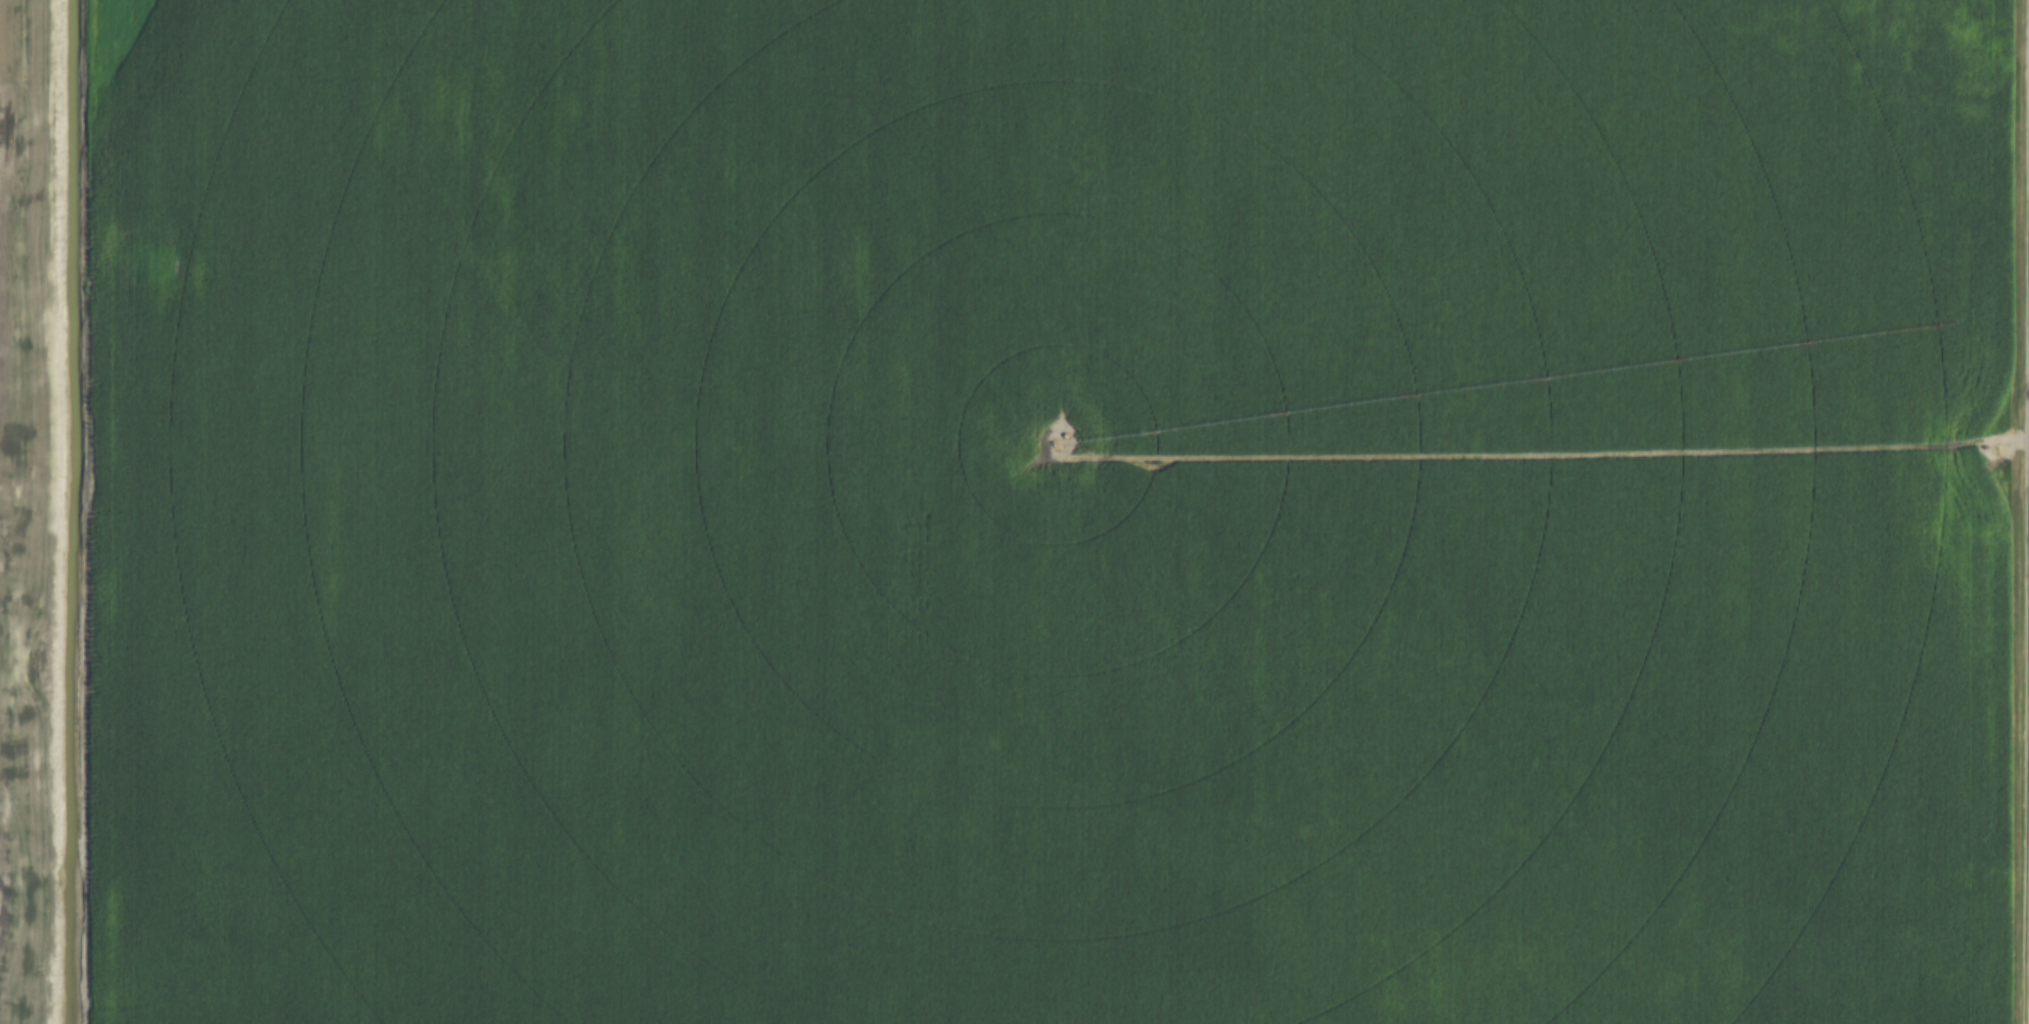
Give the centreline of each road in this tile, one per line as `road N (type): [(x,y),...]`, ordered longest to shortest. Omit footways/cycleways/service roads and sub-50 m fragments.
road 1 (track): [(2022,1023),(2028,462)]

